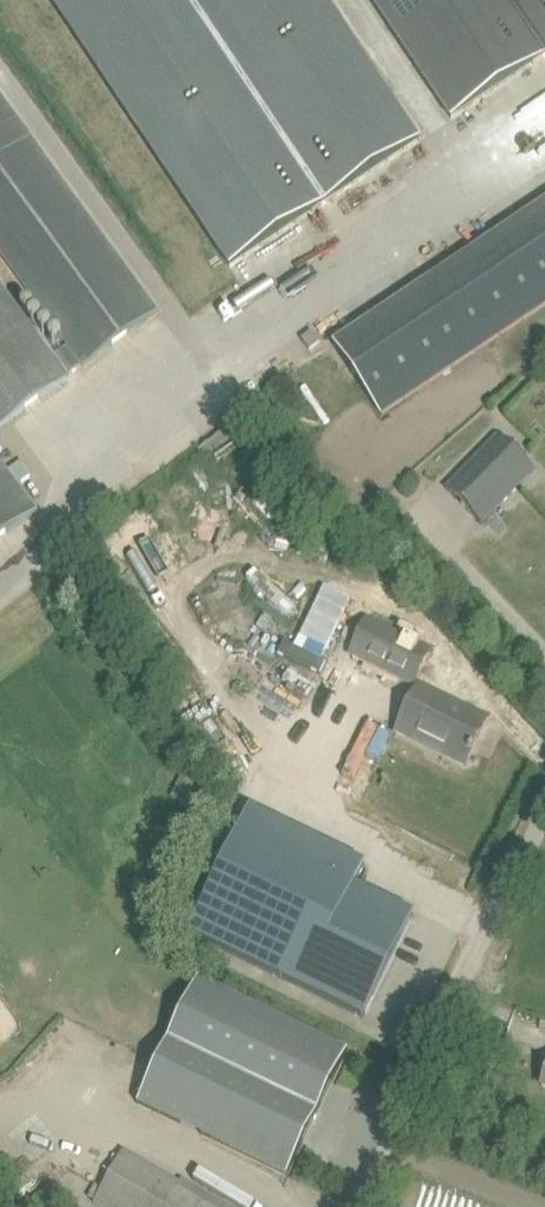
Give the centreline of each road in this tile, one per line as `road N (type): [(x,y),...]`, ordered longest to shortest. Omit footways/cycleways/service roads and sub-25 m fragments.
road 1 (unclassified): [(366,1206),(414,1079),(544,814)]

